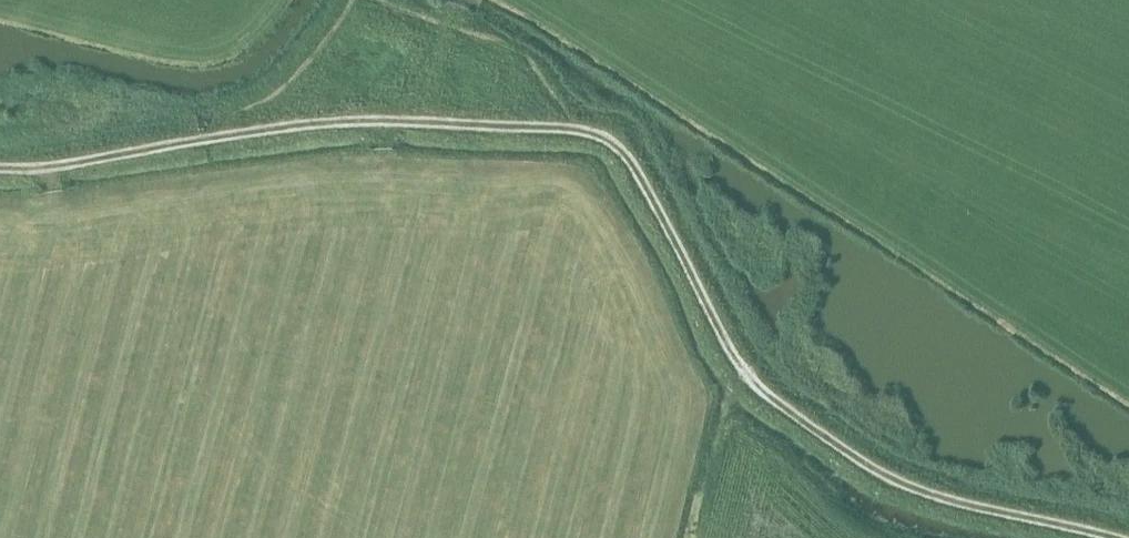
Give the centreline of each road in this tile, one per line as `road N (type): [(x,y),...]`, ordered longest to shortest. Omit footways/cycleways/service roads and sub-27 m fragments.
road 1 (track): [(1115,537),(916,489),(803,421),(736,359),(636,169),(614,144),(580,130)]
road 2 (track): [(580,130),(362,121),(151,149)]
road 3 (track): [(151,149),(0,168)]

